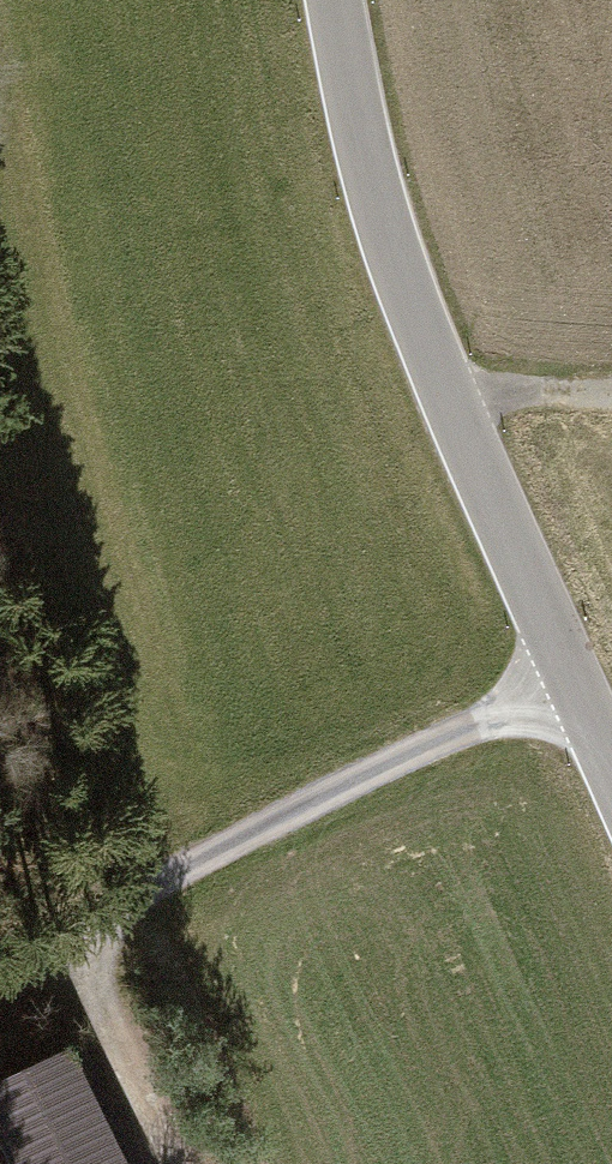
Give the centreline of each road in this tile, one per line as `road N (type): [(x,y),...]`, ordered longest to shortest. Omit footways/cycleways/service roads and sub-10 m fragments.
road 1 (tertiary): [(334,0),(378,205),(447,399),(611,770)]
road 2 (track): [(0,975),(570,674)]
road 3 (track): [(183,1163),(69,939)]
road 4 (track): [(447,399),(486,390),(611,395)]

